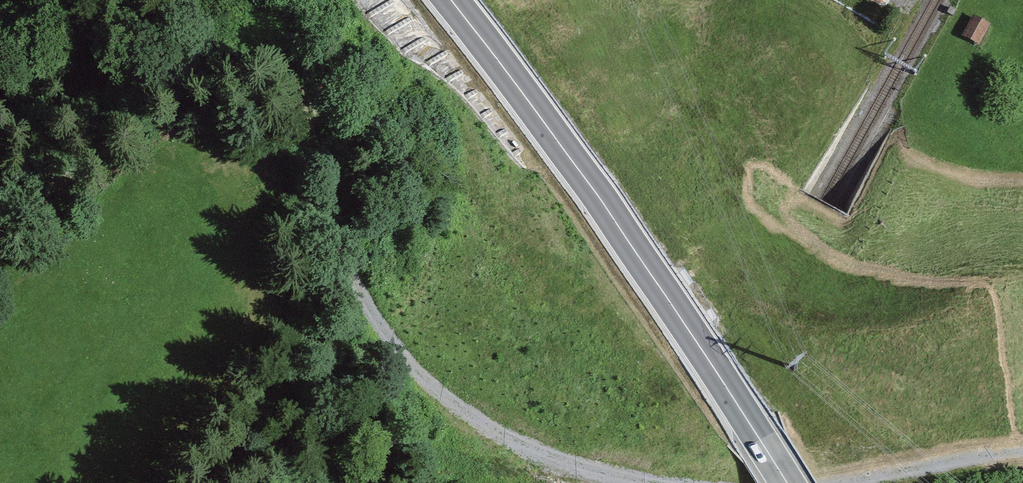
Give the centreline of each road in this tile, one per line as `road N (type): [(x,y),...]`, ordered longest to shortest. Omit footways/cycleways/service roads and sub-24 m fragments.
road 1 (track): [(673,482),(543,455),(444,398),(400,362),(344,273),(309,107),(287,75),(264,65),(192,74),(0,226)]
road 2 (trunk): [(786,482),(598,198),(454,0)]
road 3 (track): [(1022,447),(795,482)]

